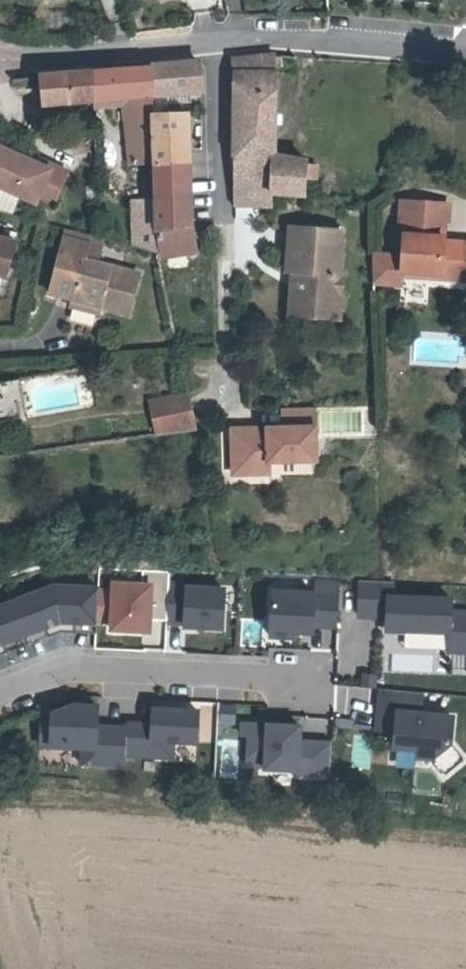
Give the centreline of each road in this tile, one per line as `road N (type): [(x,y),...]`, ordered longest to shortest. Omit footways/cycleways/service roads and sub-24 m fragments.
road 1 (residential): [(234,387),(215,225),(208,44)]
road 2 (residential): [(299,679),(64,669),(0,694)]
road 3 (residential): [(208,44),(288,38),(465,52)]
road 4 (residential): [(0,57),(208,44)]

